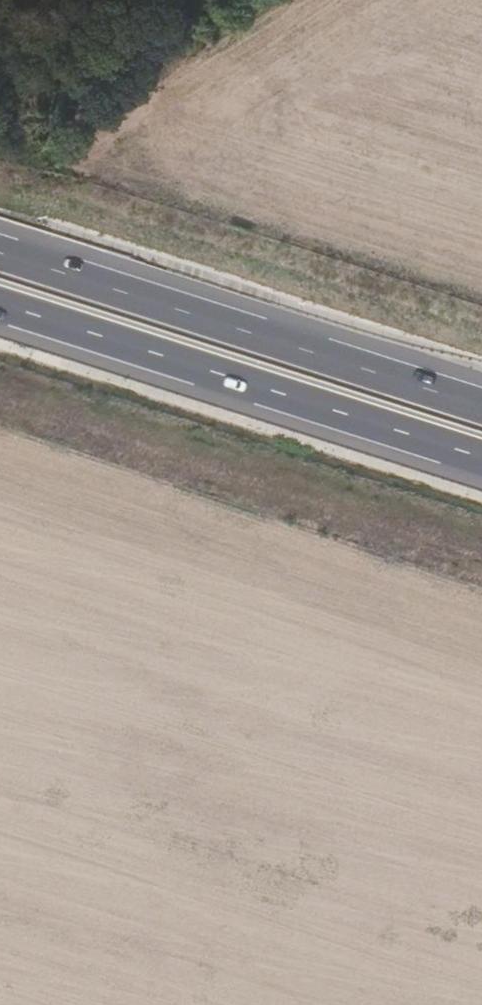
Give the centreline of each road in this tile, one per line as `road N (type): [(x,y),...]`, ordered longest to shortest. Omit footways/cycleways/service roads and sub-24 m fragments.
road 1 (motorway): [(481,405),(0,251)]
road 2 (motorway): [(0,304),(481,457)]

